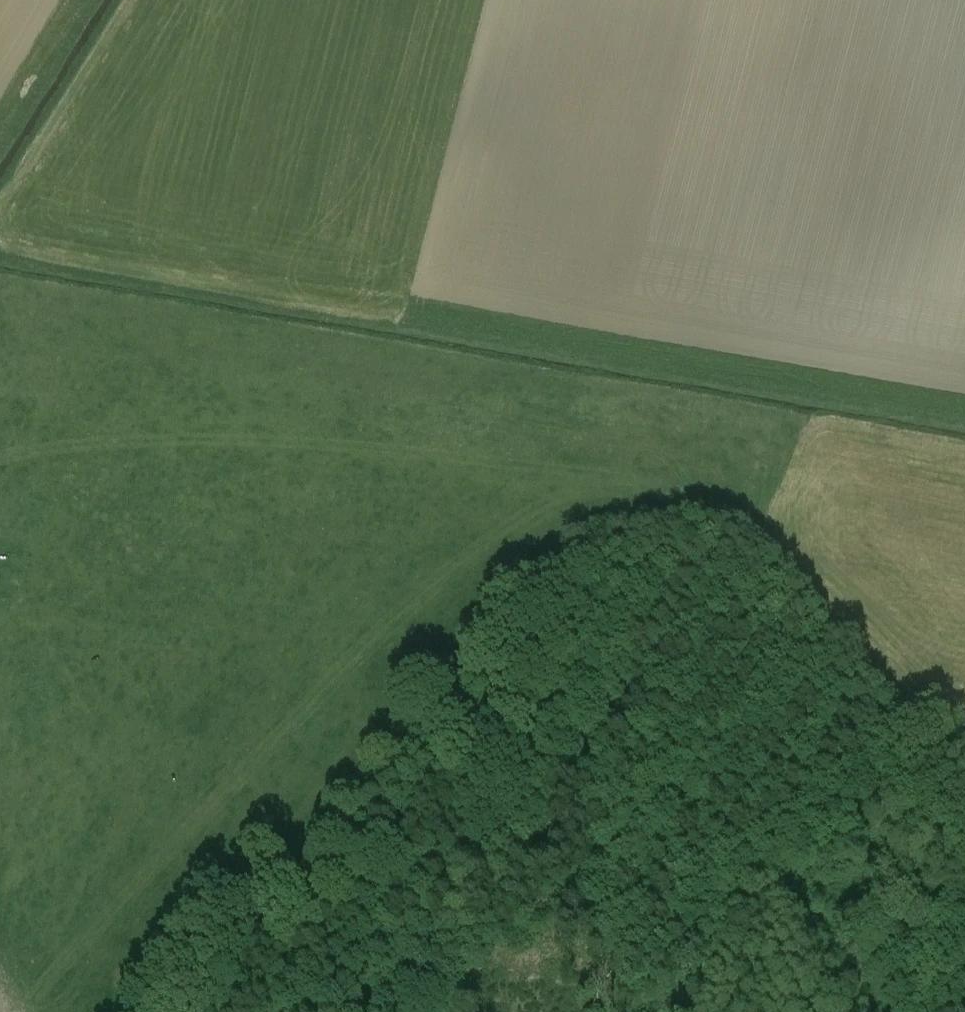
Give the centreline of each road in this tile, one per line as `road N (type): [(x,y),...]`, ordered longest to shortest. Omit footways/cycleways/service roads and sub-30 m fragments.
road 1 (track): [(881,1011),(737,838),(700,800),(676,792),(480,981),(435,1011)]

